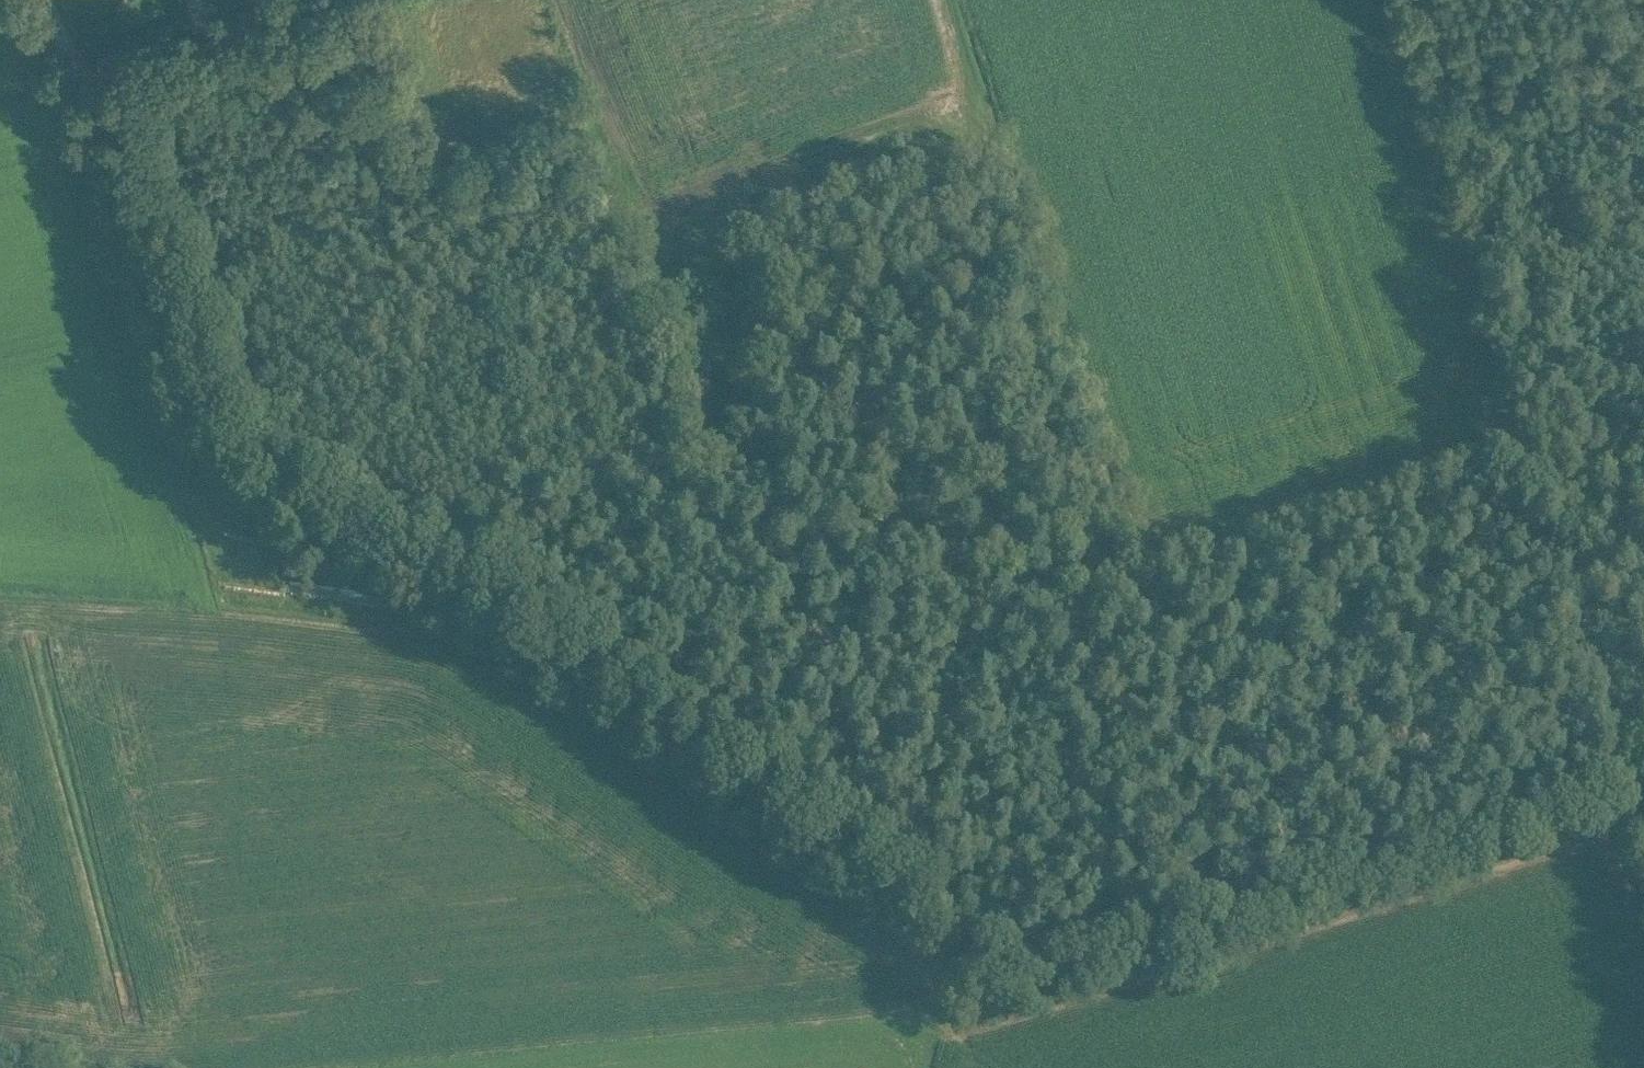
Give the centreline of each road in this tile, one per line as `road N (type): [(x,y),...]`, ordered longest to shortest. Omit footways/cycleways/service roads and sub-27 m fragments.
road 1 (track): [(78,63),(213,470),(400,577),(700,773),(908,929),(952,1013)]

